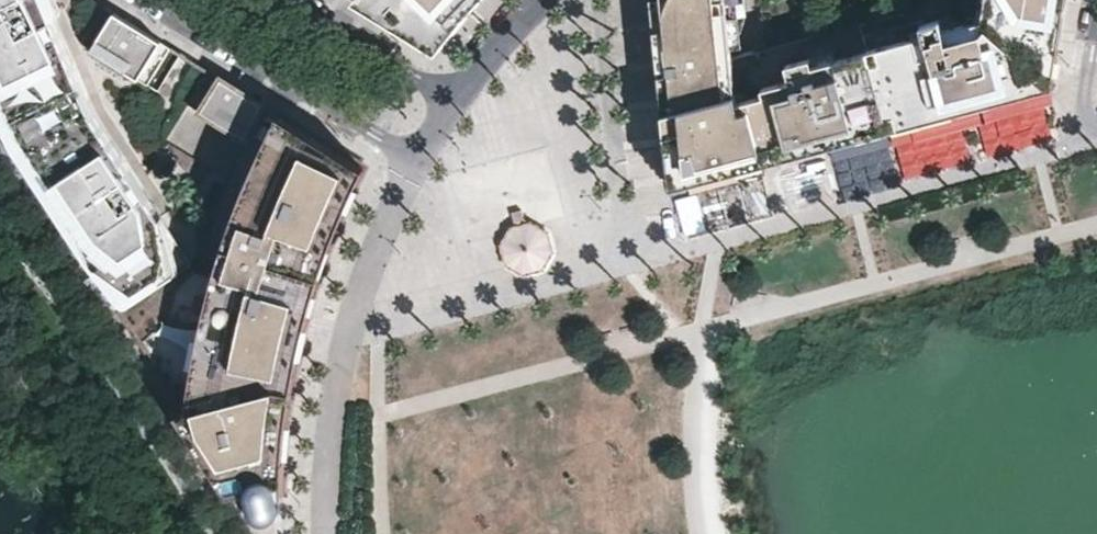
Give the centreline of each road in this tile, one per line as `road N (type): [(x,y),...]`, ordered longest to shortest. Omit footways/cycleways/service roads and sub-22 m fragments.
road 1 (residential): [(166,0),(416,156)]
road 2 (residential): [(416,156),(374,257),(329,412)]
road 3 (residential): [(634,261),(621,206),(606,0)]
road 4 (residential): [(446,101),(285,0)]
road 5 (residential): [(536,0),(446,101)]

